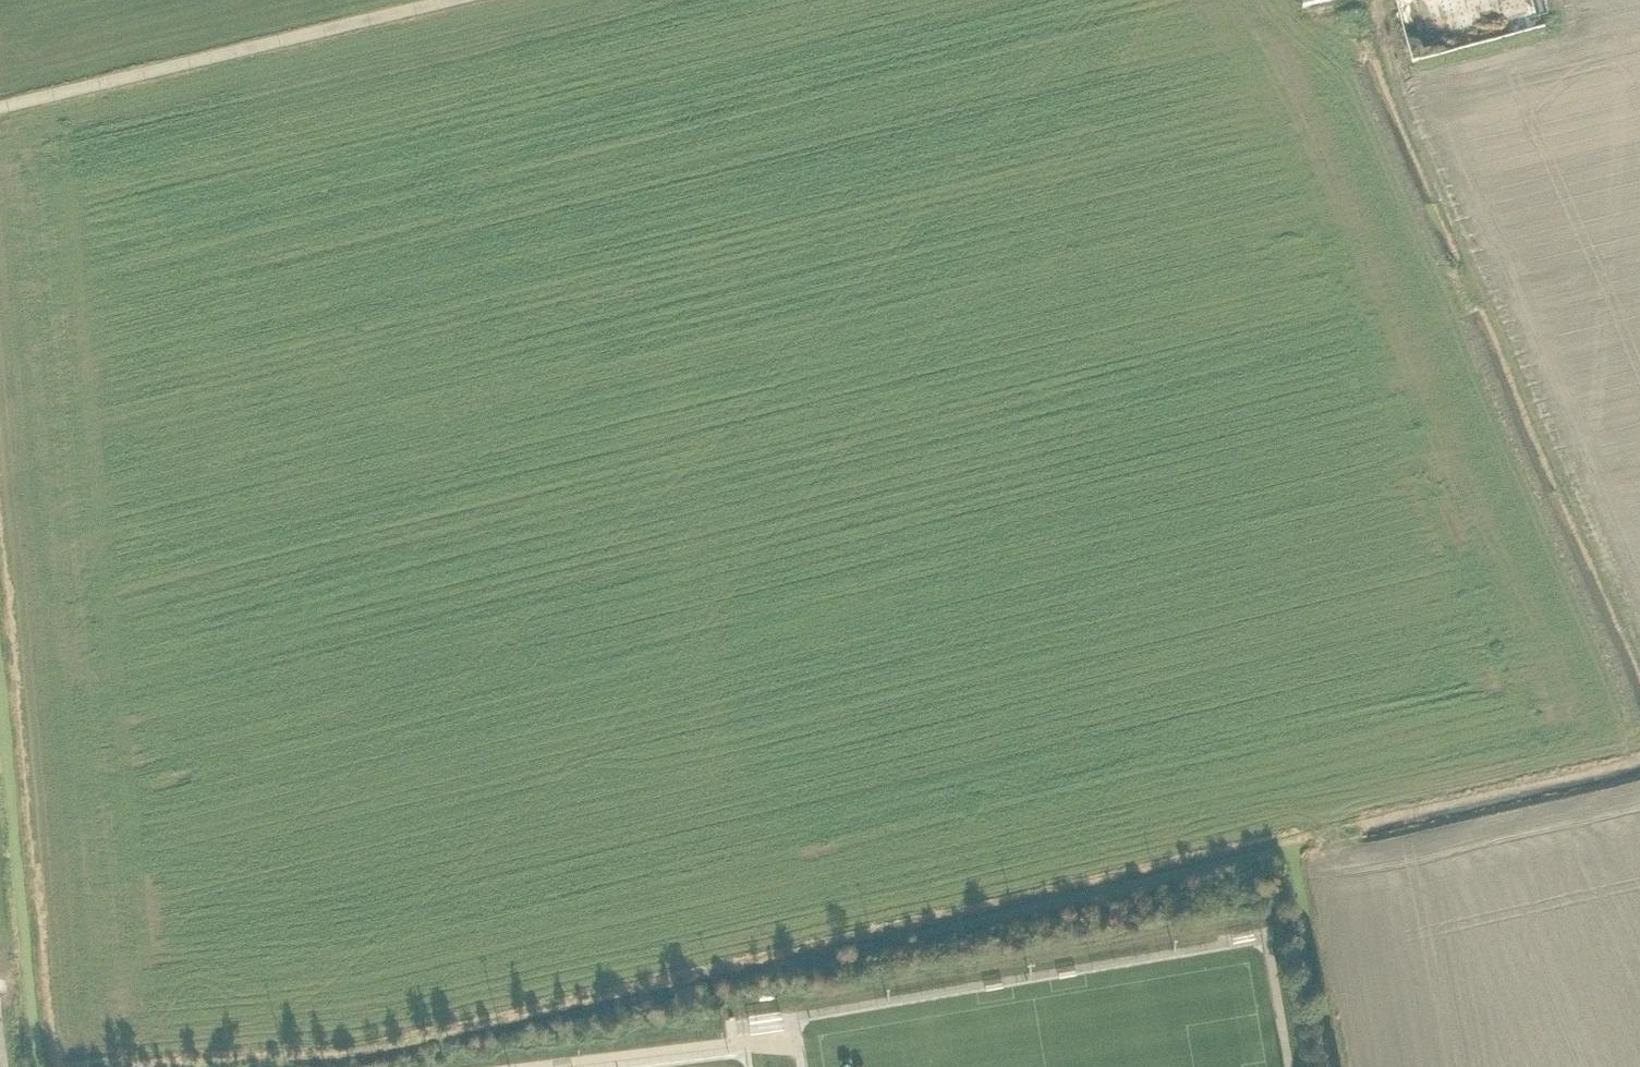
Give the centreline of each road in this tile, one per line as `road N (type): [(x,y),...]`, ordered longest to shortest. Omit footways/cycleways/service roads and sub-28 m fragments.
road 1 (residential): [(0,109),(505,0)]

